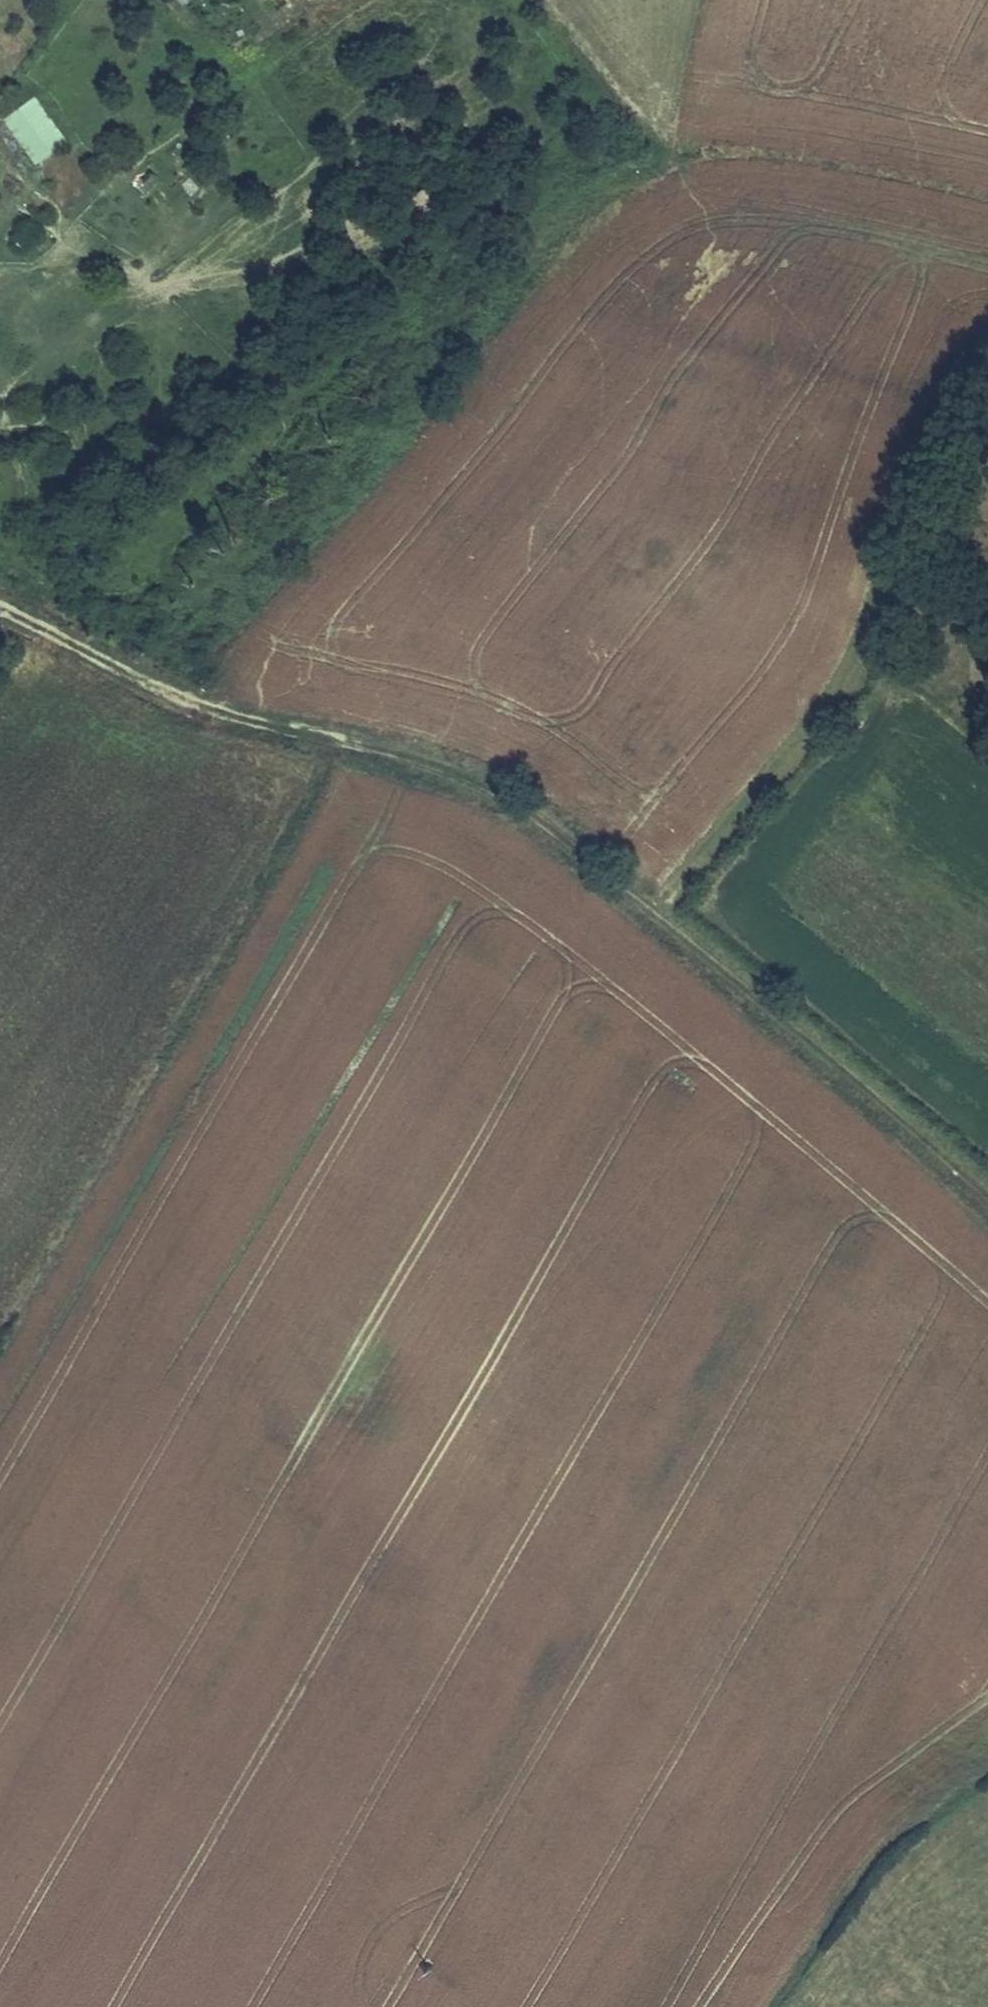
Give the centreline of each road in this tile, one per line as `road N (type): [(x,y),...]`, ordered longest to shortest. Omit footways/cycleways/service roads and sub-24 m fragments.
road 1 (track): [(987,1200),(677,947),(437,772),(355,742),(158,698),(0,602)]

